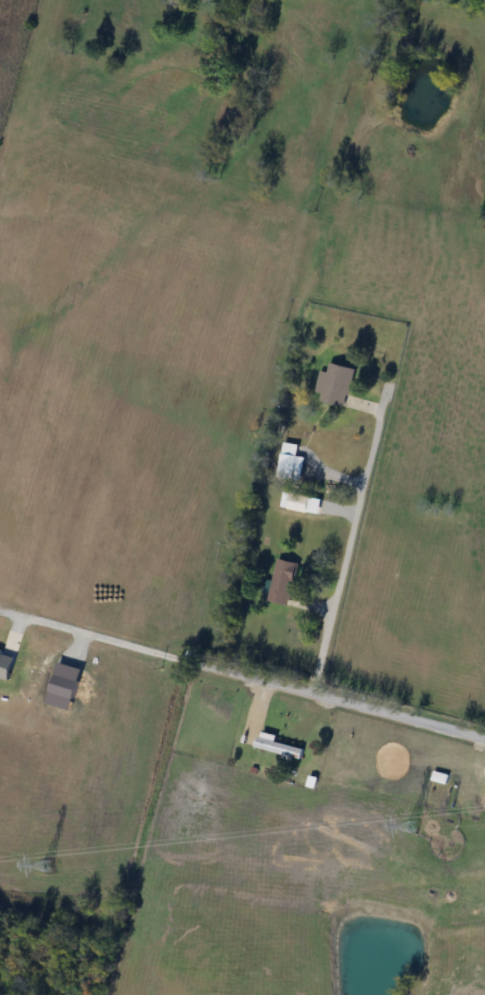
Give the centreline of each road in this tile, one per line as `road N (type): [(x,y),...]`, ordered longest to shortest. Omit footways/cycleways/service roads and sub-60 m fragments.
road 1 (residential): [(484,737),(314,688)]

